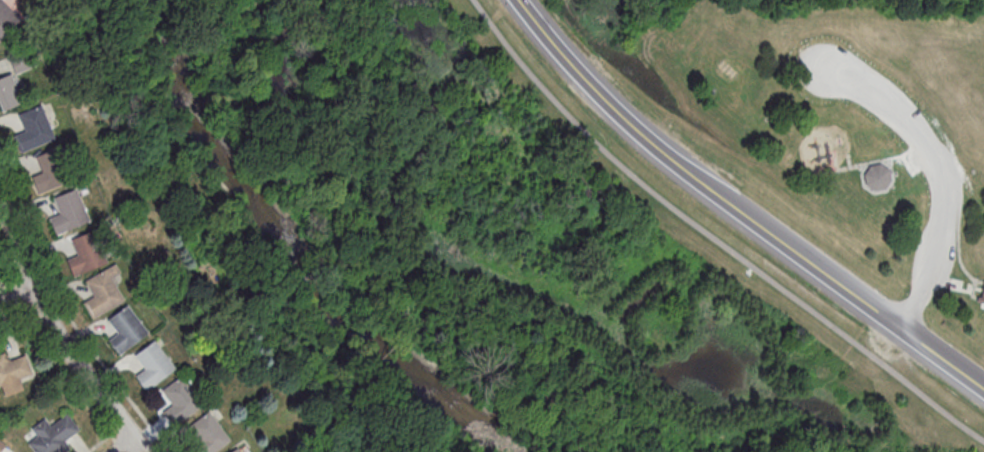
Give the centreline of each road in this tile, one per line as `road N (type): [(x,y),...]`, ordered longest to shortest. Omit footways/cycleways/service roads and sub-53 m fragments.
road 1 (tertiary): [(512,0),(650,148),(983,390)]
road 2 (residential): [(144,451),(55,325),(0,195)]

